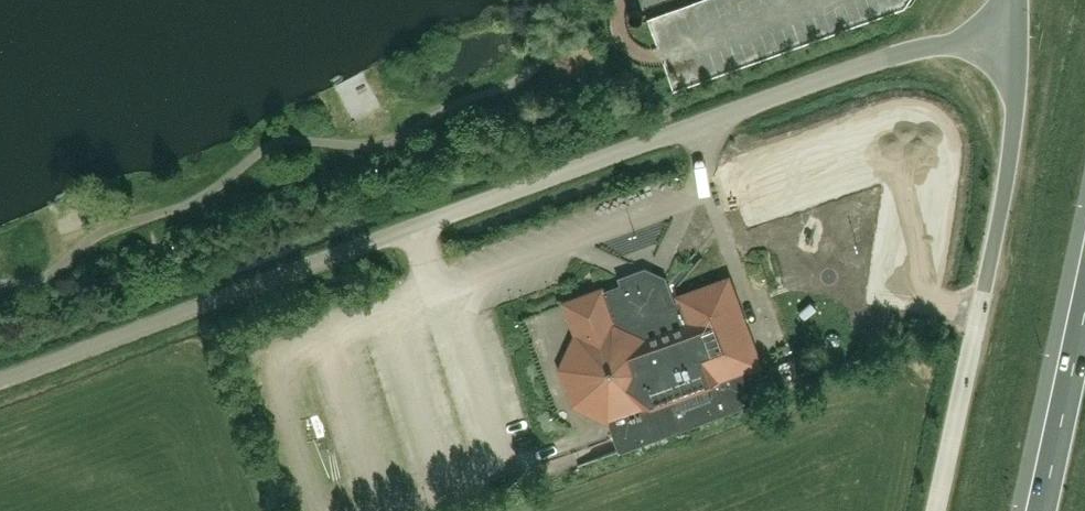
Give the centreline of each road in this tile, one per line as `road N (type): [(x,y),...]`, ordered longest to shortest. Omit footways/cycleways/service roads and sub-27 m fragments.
road 1 (unclassified): [(0,379),(885,58),(1019,38)]
road 2 (unclassified): [(936,510),(1003,204),(1019,38)]
road 3 (motorway): [(1084,316),(1042,510)]

